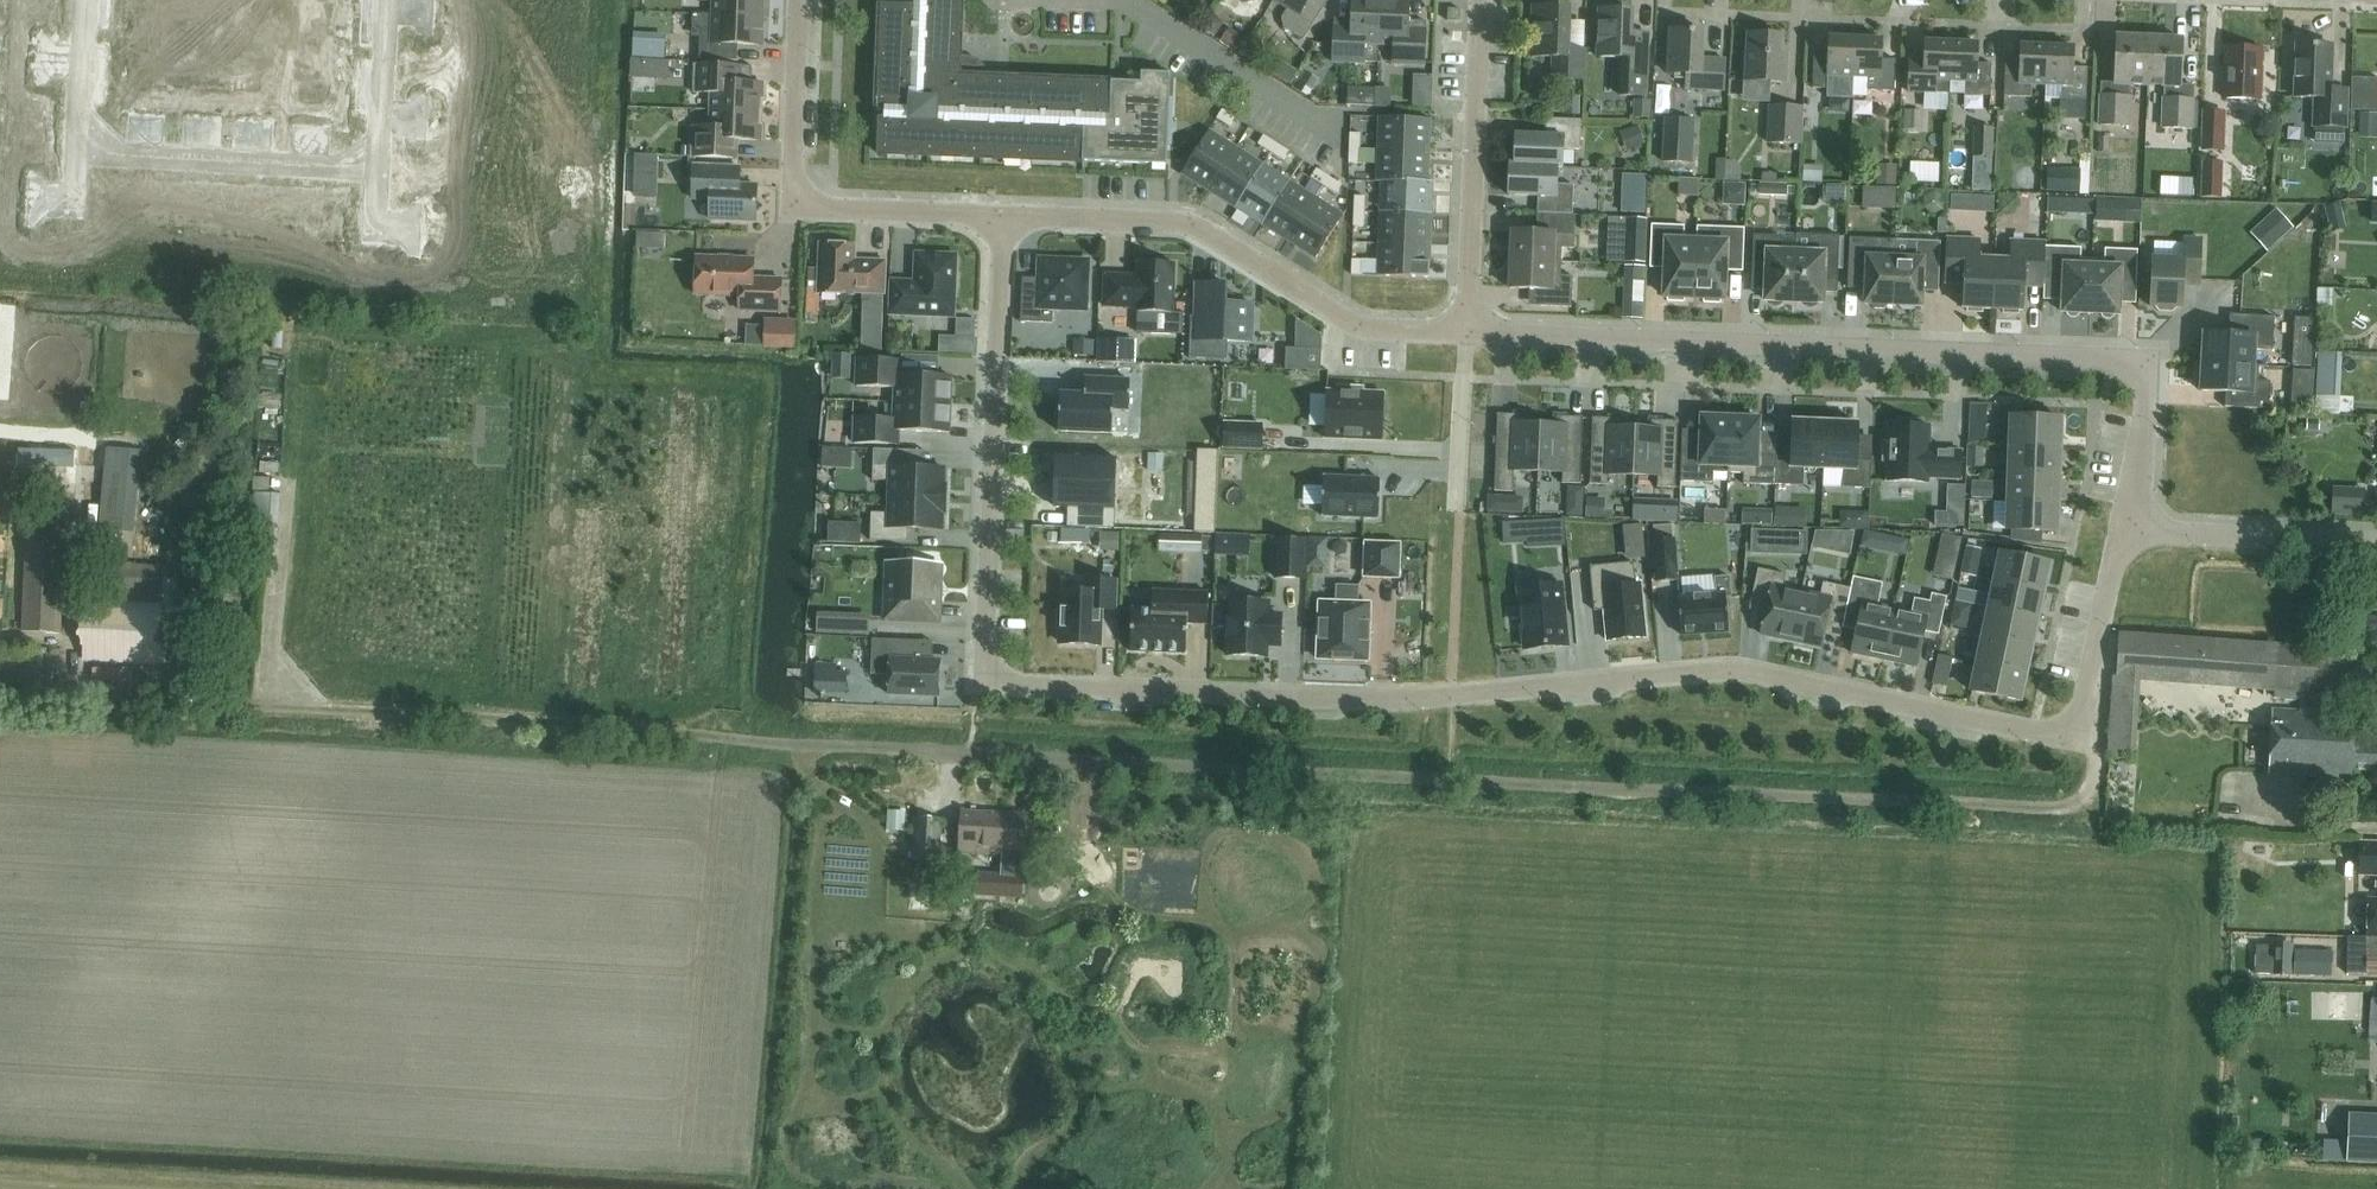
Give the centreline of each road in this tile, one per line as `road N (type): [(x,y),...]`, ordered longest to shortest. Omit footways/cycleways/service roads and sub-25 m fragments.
road 1 (track): [(2074,737),(2093,752),(2093,779),(2083,802),(2057,809),(0,696)]
road 2 (residential): [(1004,216),(986,683),(1419,698),(1739,667),(2074,737),(2123,530)]
road 3 (residential): [(1467,334),(2145,361),(2140,478),(2123,530)]
road 4 (residential): [(1004,216),(1184,222),(1371,331),(1467,334)]
road 5 (residential): [(801,0),(792,176),(803,198),(825,210),(1004,216)]
road 6 (residential): [(1467,334),(1480,0)]
road 7 (residential): [(376,164),(76,152)]
road 8 (residential): [(2123,530),(2376,542)]
road 9 (residential): [(387,0),(376,164)]
road 10 (residential): [(76,152),(84,0)]

